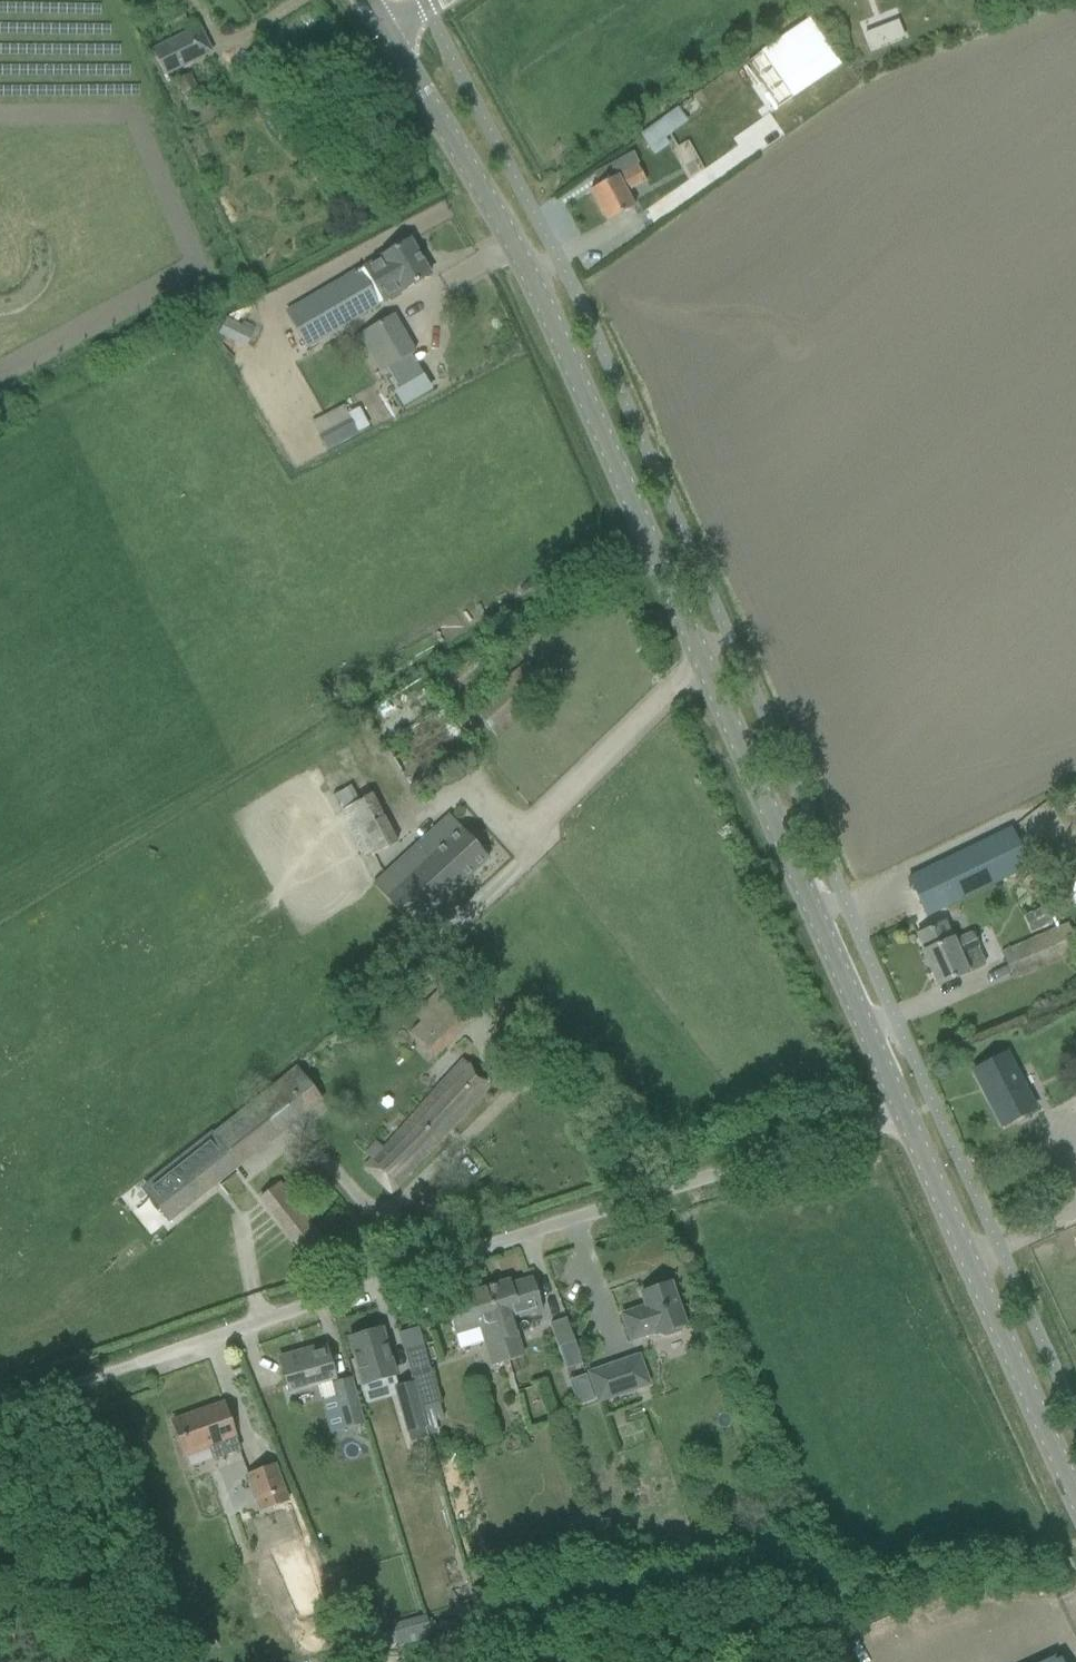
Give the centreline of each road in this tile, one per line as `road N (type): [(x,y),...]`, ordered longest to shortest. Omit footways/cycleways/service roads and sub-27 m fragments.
road 1 (tertiary): [(896,1118),(581,399),(461,156),(383,34)]
road 2 (unclassified): [(121,1374),(896,1118)]
road 3 (tertiary): [(1075,1510),(896,1118)]
road 4 (track): [(0,1411),(121,1374)]

